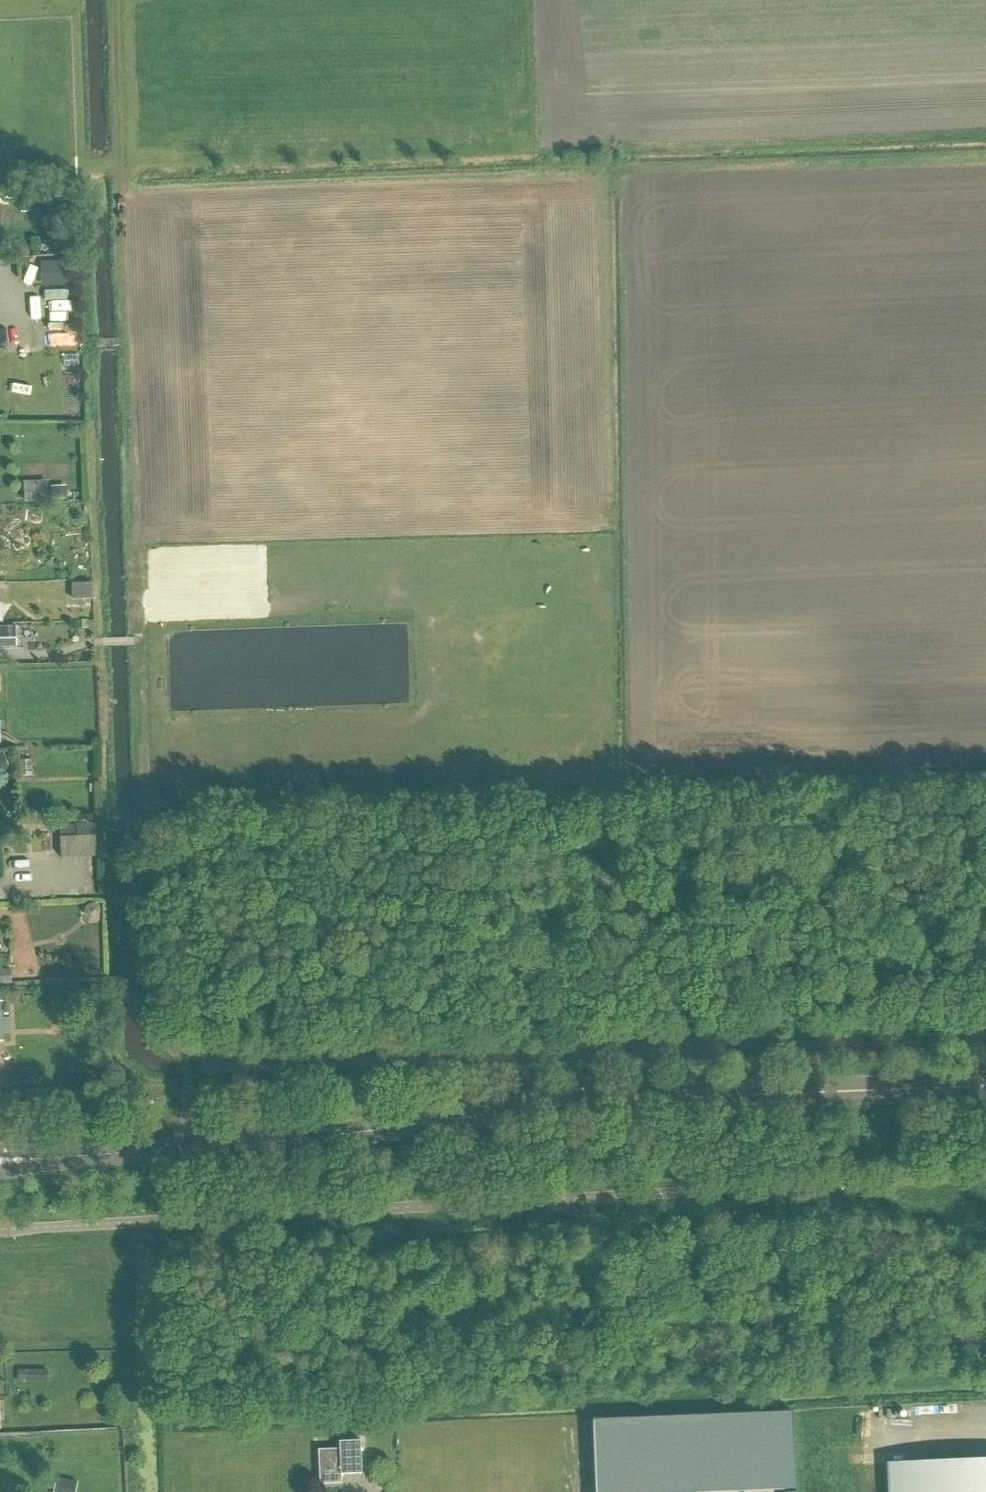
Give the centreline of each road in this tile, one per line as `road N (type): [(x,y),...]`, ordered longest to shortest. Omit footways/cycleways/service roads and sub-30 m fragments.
road 1 (secondary): [(9,1161),(243,1144),(570,1104),(985,1088)]

